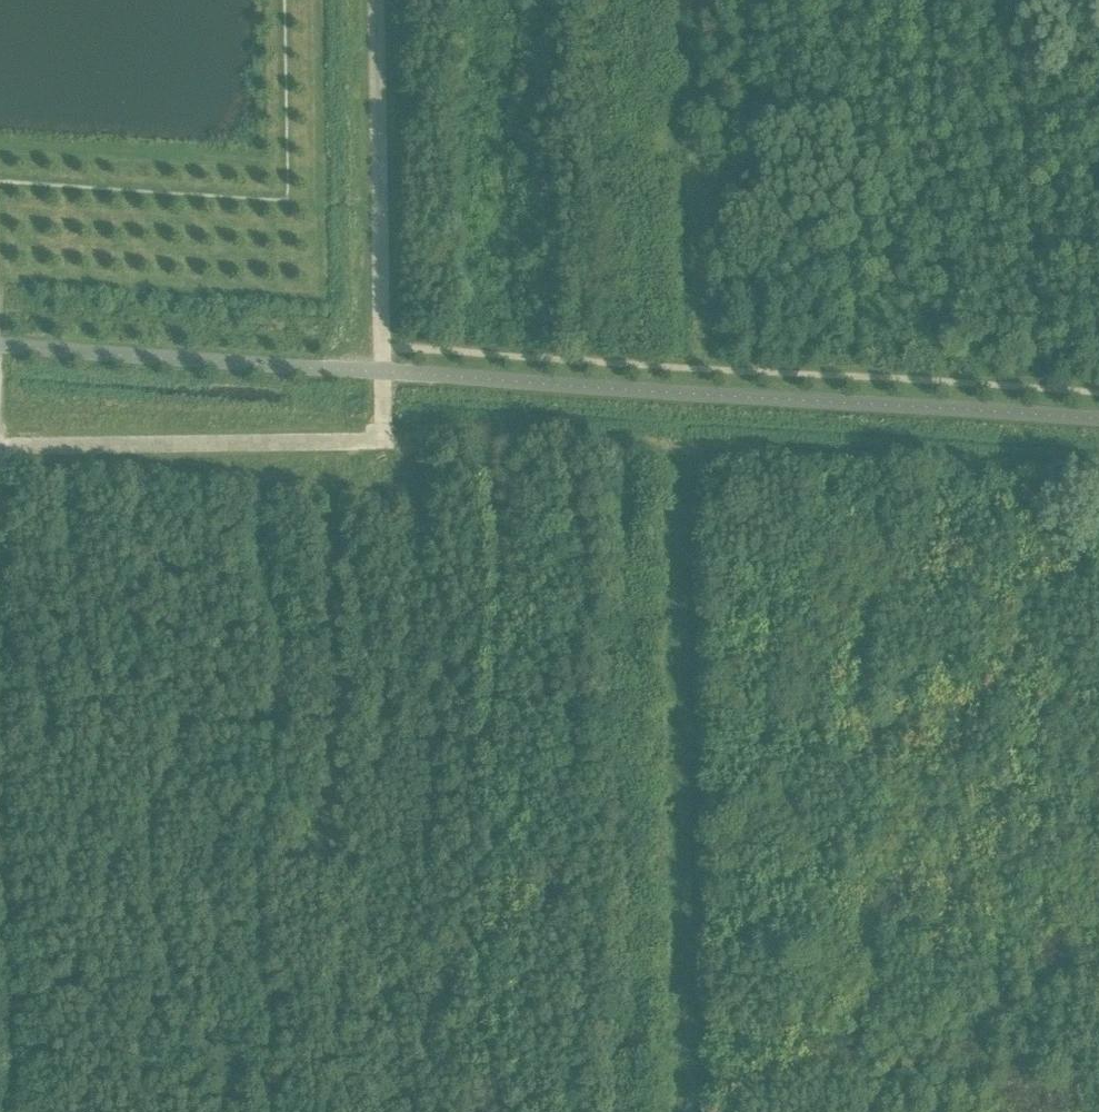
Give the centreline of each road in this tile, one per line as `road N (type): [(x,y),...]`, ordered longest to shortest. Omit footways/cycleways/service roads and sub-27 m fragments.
road 1 (track): [(0,446),(377,443)]
road 2 (track): [(378,204),(375,0)]
road 3 (track): [(381,347),(378,204)]

